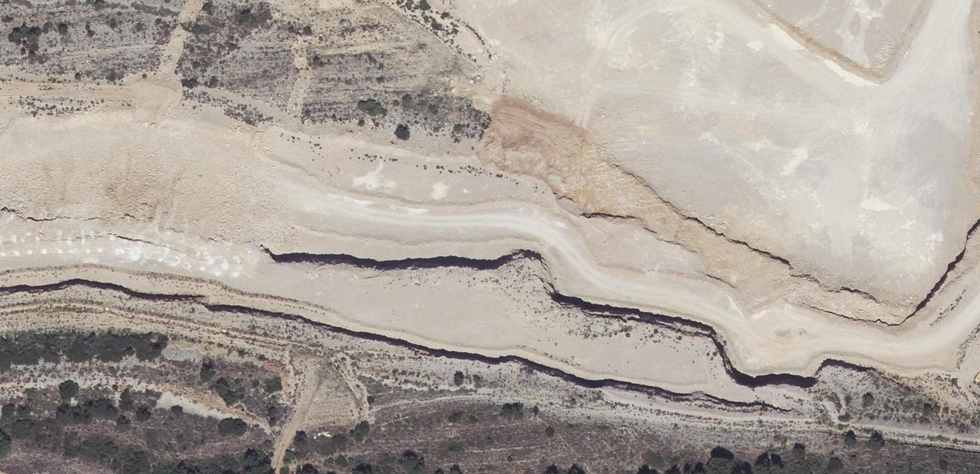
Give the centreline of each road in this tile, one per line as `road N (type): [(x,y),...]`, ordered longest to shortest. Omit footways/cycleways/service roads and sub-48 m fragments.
road 1 (track): [(0,318),(149,318),(305,352),(313,387),(276,473)]

